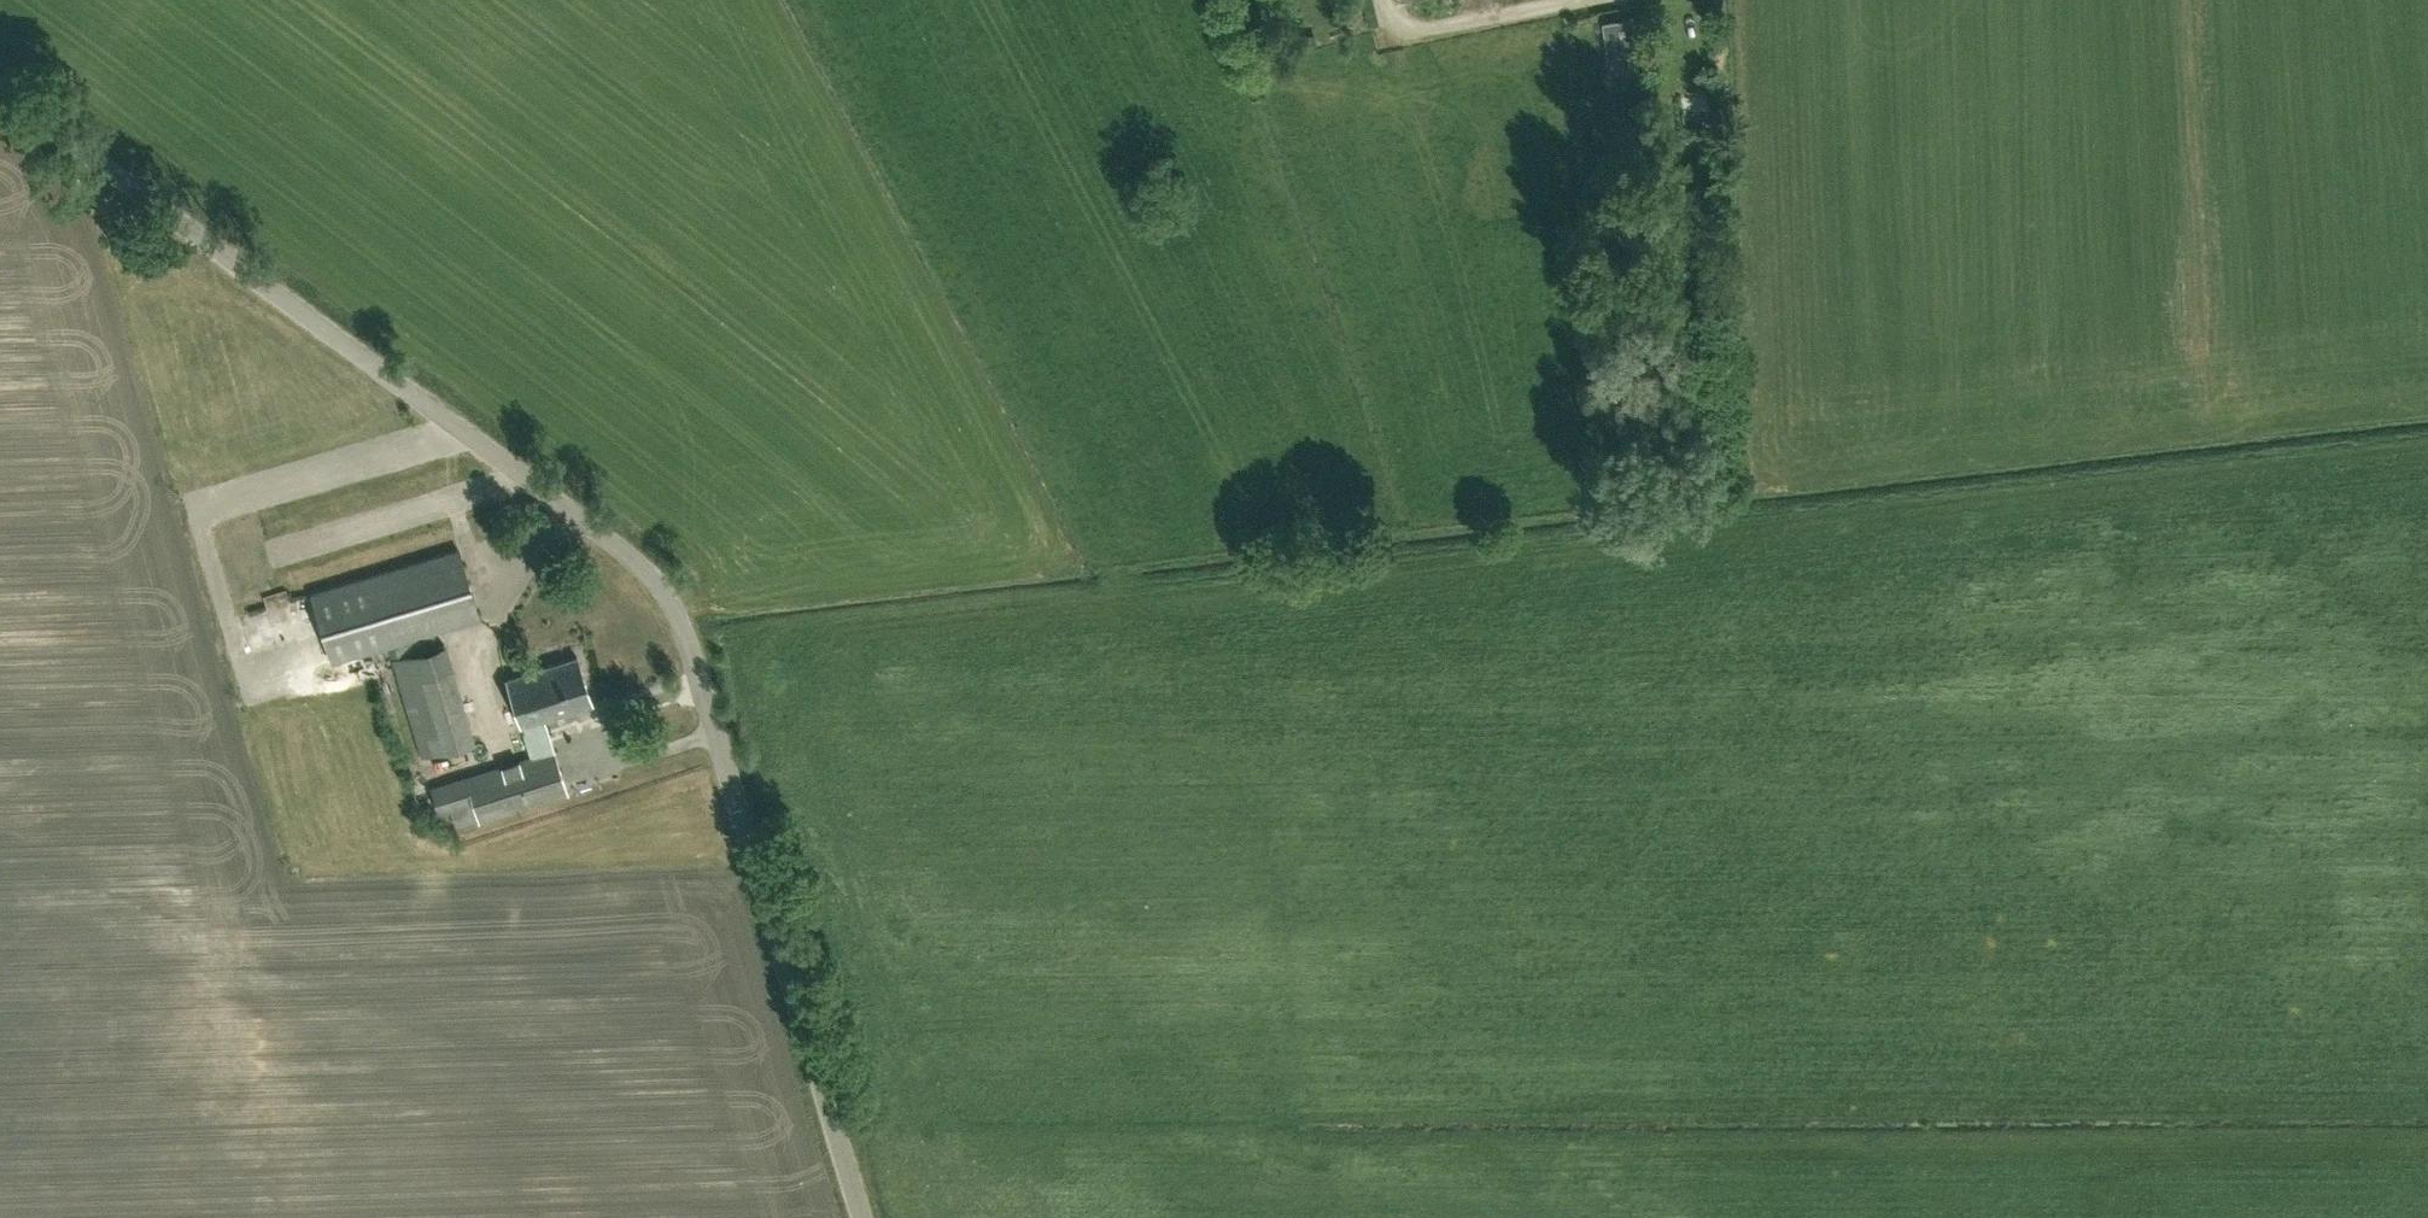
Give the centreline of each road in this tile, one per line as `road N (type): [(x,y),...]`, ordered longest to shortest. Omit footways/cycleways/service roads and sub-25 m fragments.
road 1 (unclassified): [(862,1217),(695,665),(665,592),(634,560),(0,88)]
road 2 (track): [(1383,0),(1393,19),(1422,29),(1581,0)]

